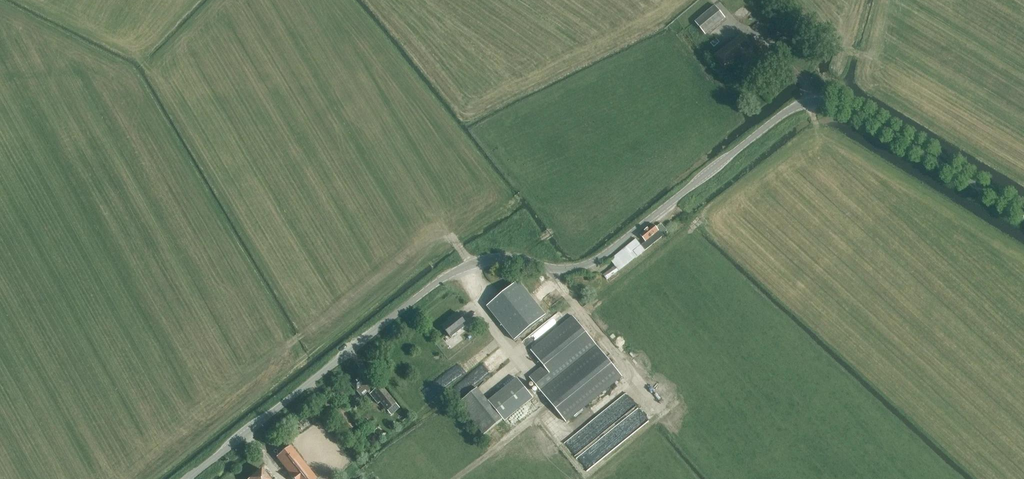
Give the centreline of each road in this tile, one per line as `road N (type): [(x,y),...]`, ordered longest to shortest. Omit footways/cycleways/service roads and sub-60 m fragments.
road 1 (unclassified): [(188,478),(427,291),(470,265),(595,264),(794,108),(845,107),(1023,215)]
road 2 (track): [(292,0),(303,44),(470,265)]

